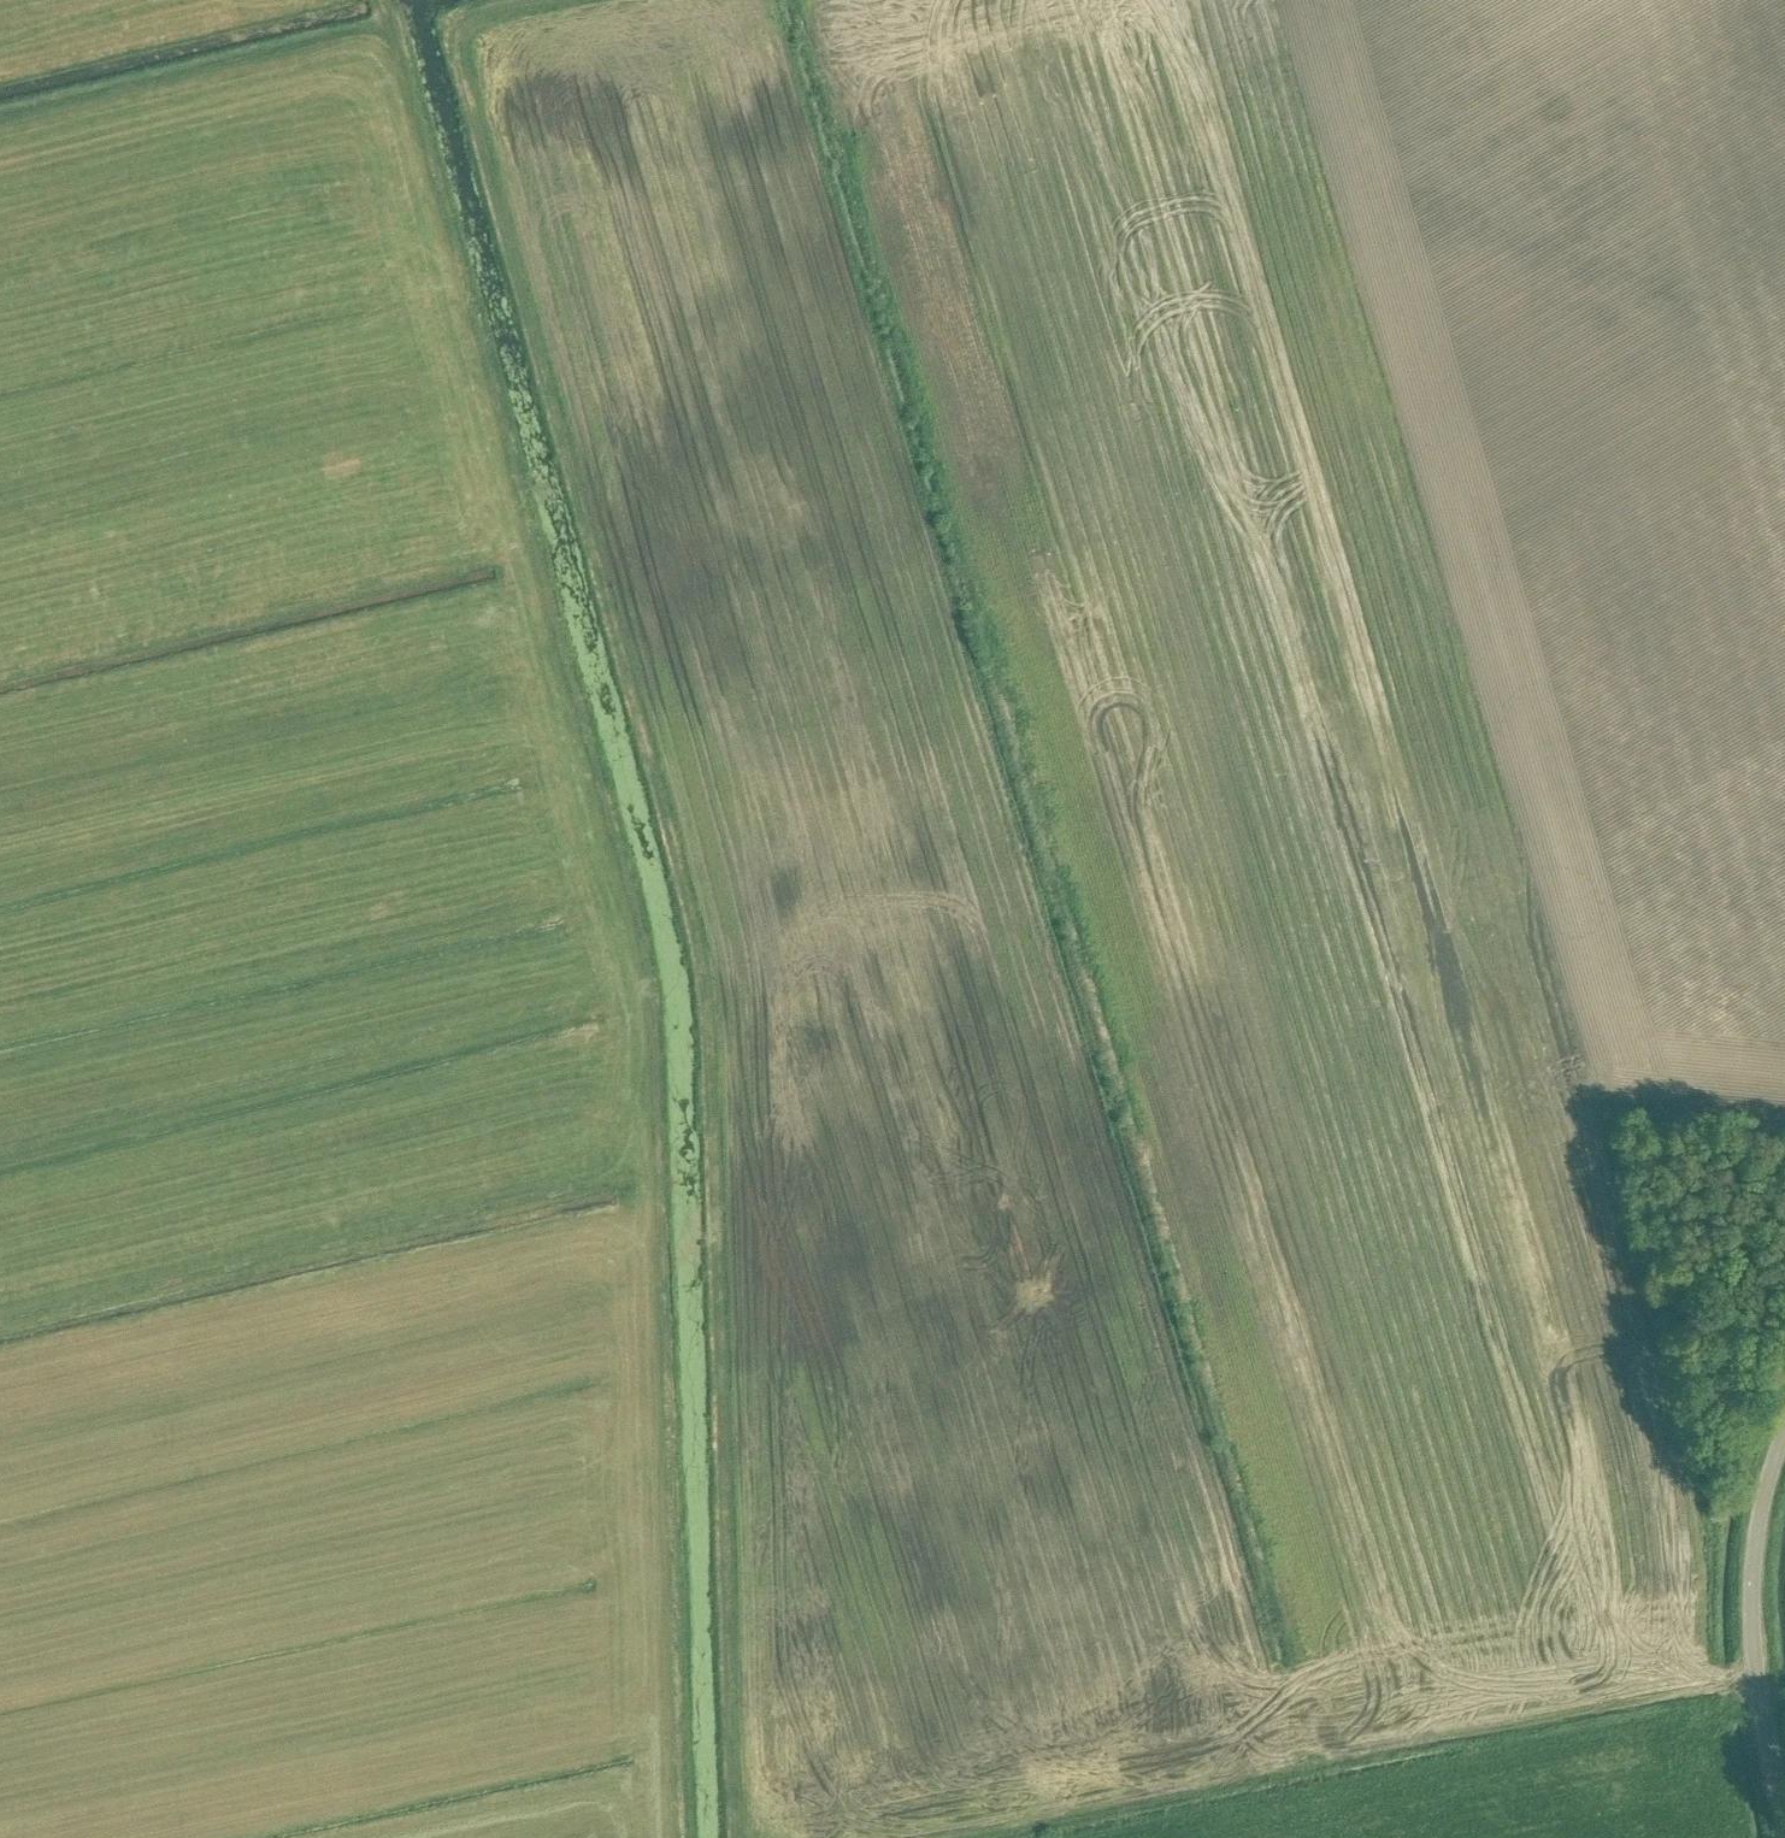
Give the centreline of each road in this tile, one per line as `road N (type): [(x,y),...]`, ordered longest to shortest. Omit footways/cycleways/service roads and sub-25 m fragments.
road 1 (track): [(688,1837),(660,1001),(646,918),(384,0)]
road 2 (unclassified): [(1784,1823),(1758,1688),(1751,1587),(1784,1435)]

